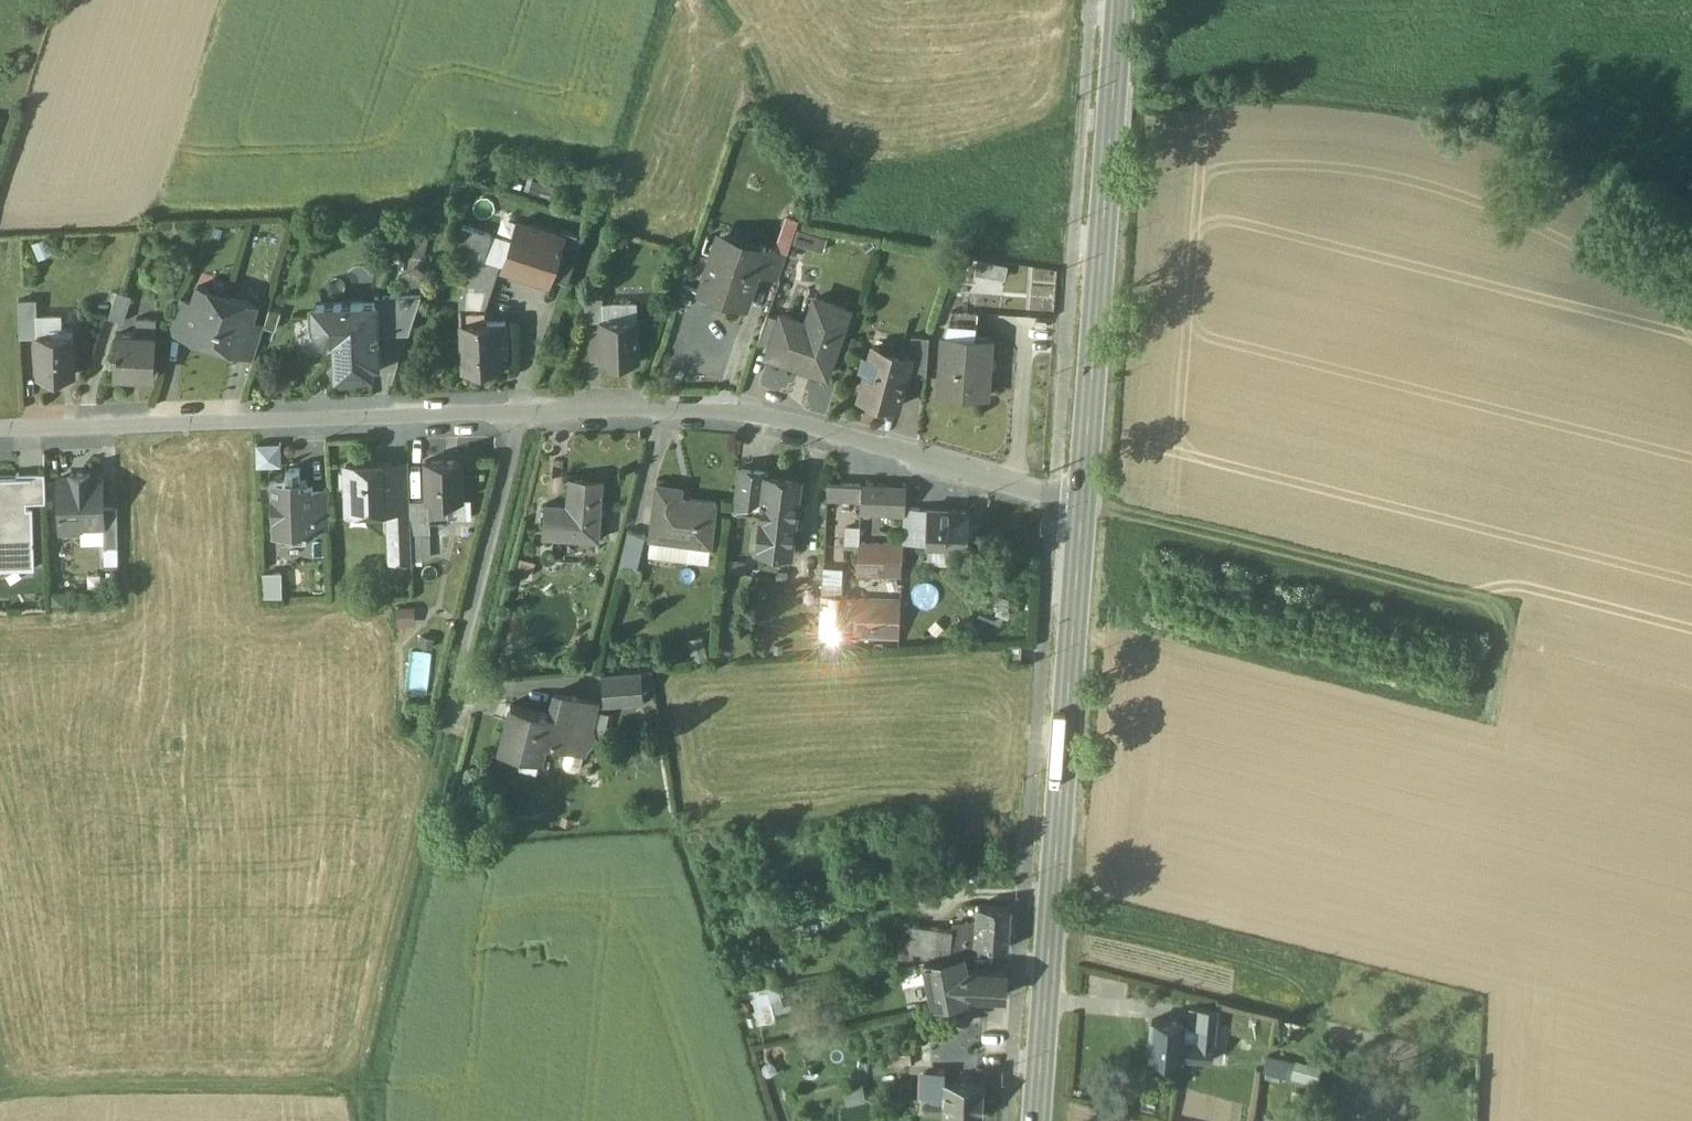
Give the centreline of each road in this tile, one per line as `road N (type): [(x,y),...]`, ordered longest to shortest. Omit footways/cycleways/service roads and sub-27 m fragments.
road 1 (residential): [(0,431),(437,415),(748,415),(1084,504)]
road 2 (primary): [(1038,1120),(1084,504)]
road 3 (track): [(1538,389),(1501,966)]
road 4 (primary): [(1084,504),(1120,0)]
road 5 (track): [(1522,626),(1084,504)]
road 6 (track): [(371,1120),(445,728)]
road 7 (track): [(371,1094),(0,1105)]

